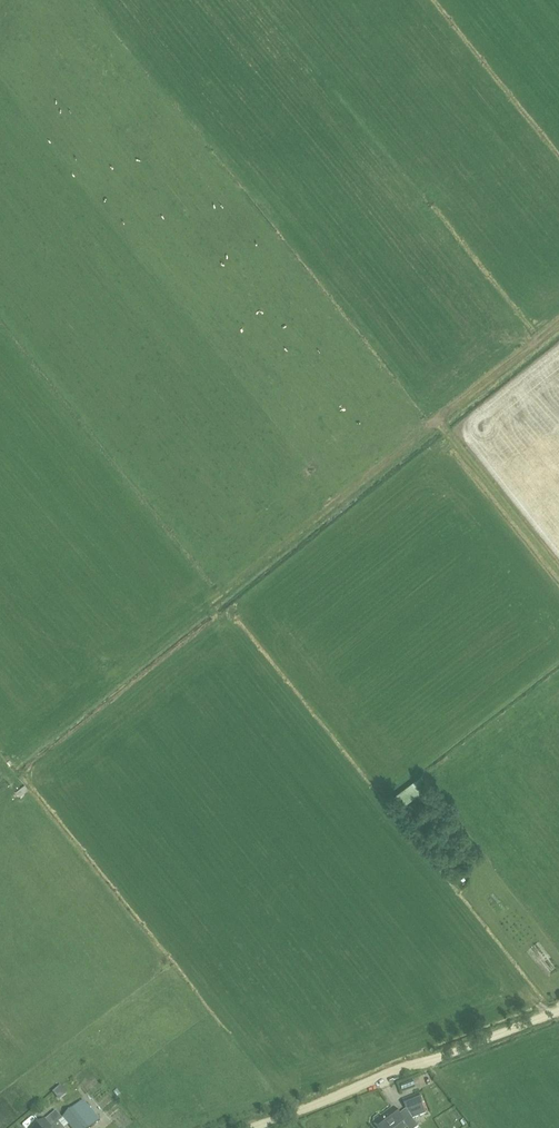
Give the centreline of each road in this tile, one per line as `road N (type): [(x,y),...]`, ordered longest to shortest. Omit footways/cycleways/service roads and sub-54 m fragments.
road 1 (track): [(252,1127),(558,1011)]

